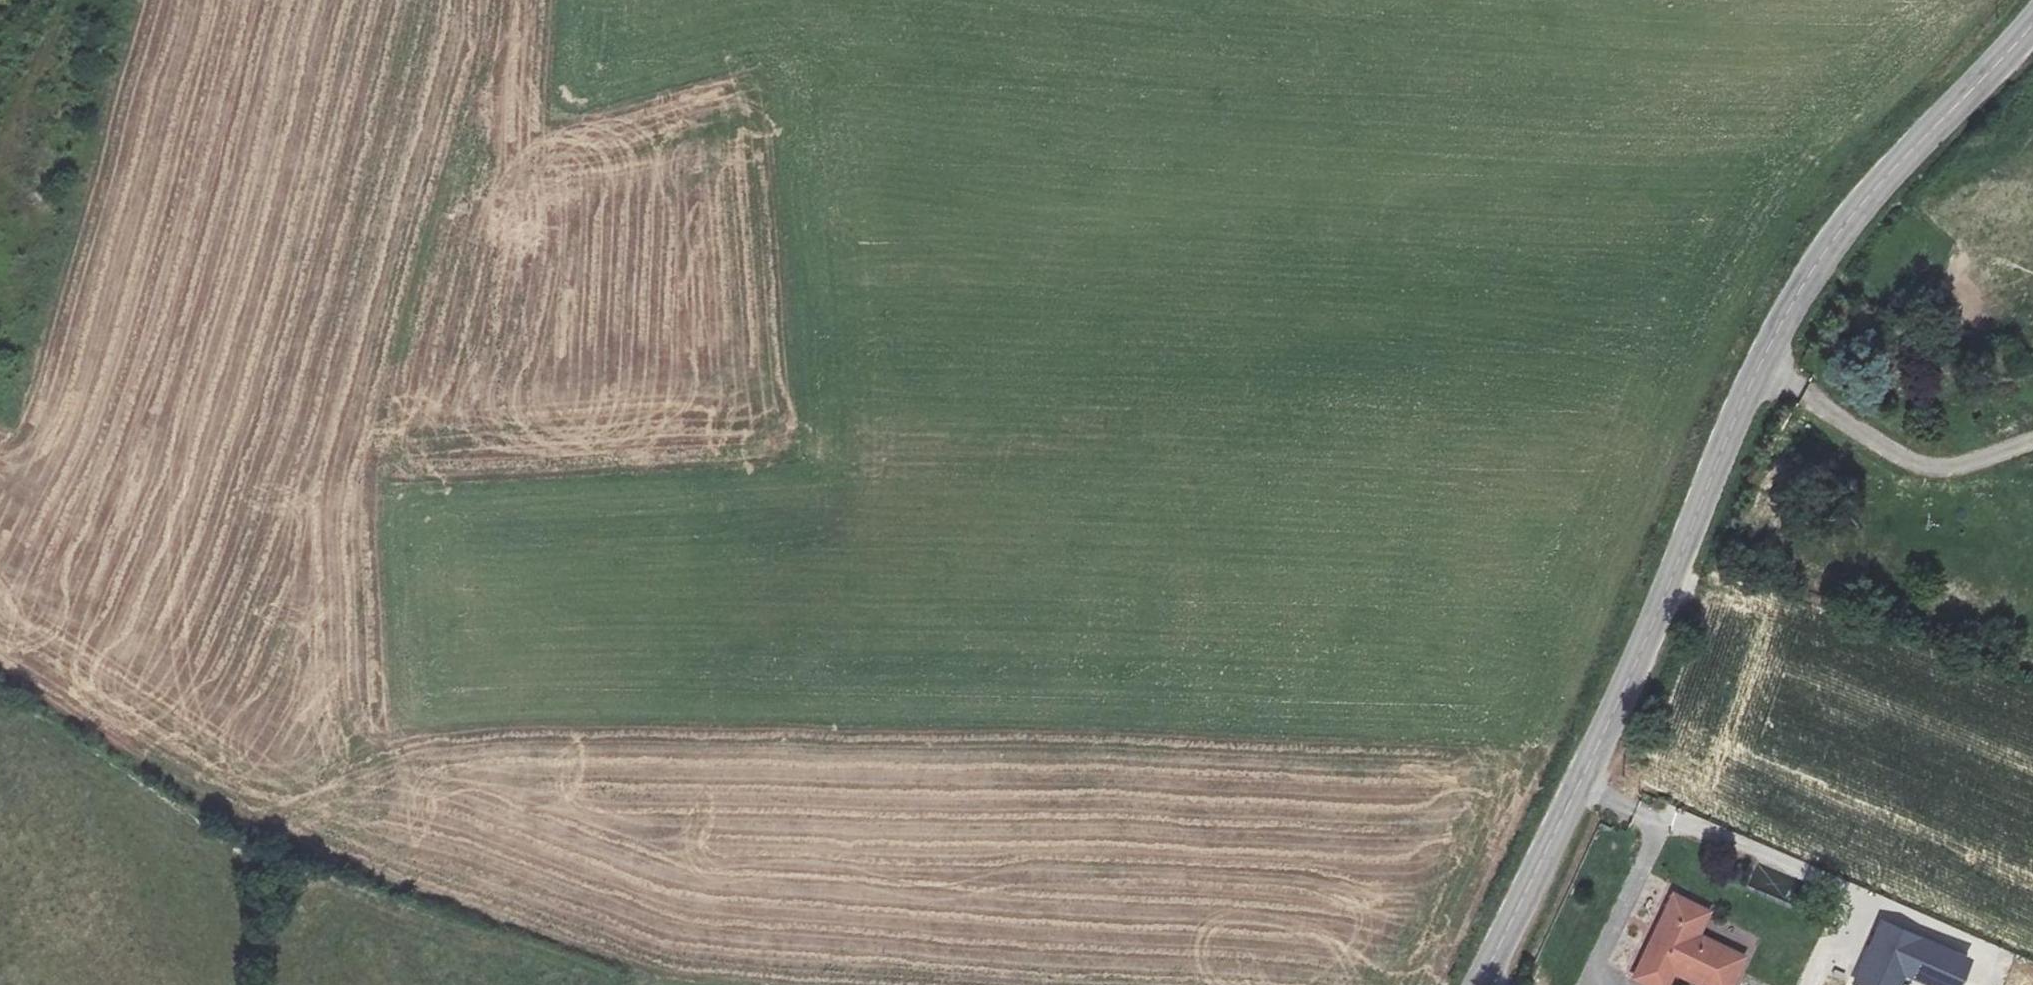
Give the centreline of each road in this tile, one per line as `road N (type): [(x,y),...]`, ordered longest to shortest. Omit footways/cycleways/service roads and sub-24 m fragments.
road 1 (tertiary): [(2032,19),(1858,206),(1763,357),(1506,938),(1477,984)]
road 2 (track): [(68,0),(0,167)]

